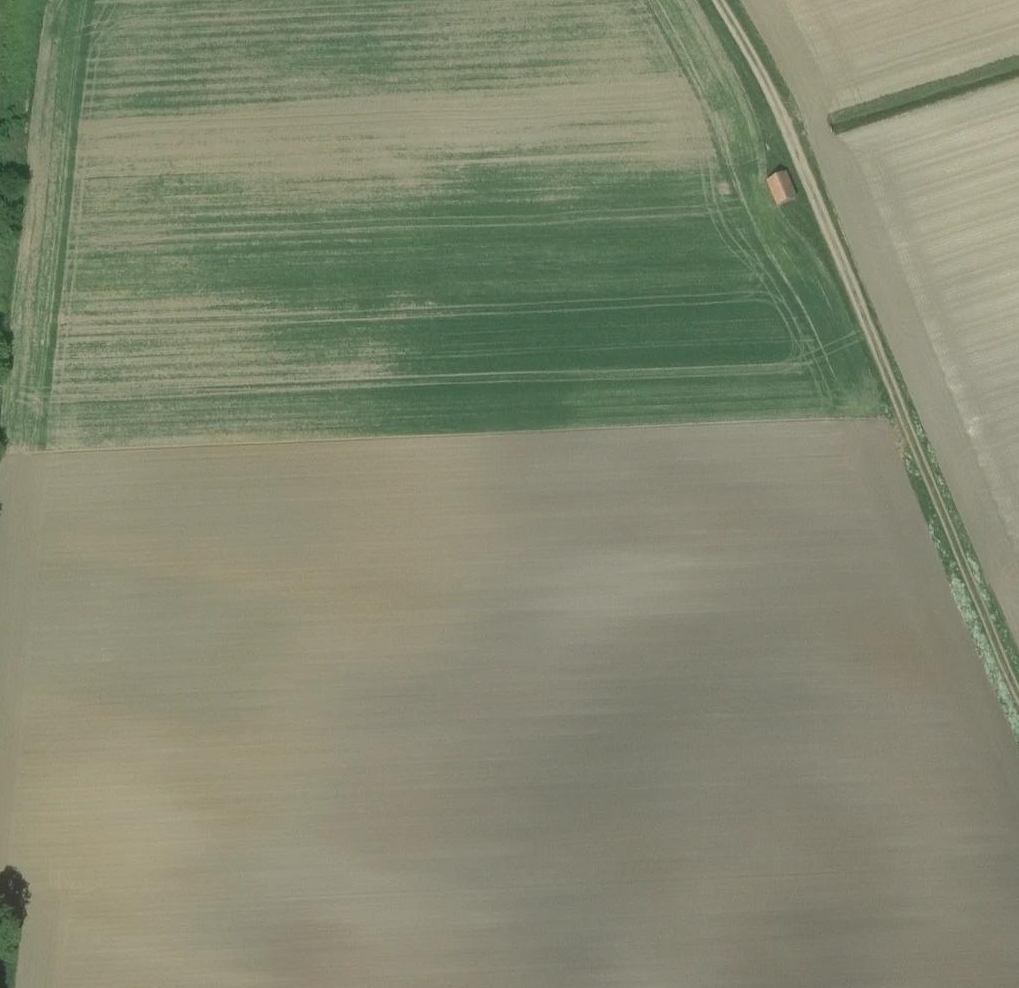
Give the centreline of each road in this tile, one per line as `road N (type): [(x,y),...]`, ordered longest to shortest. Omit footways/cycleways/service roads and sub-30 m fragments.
road 1 (track): [(1018,697),(811,182),(718,0)]

